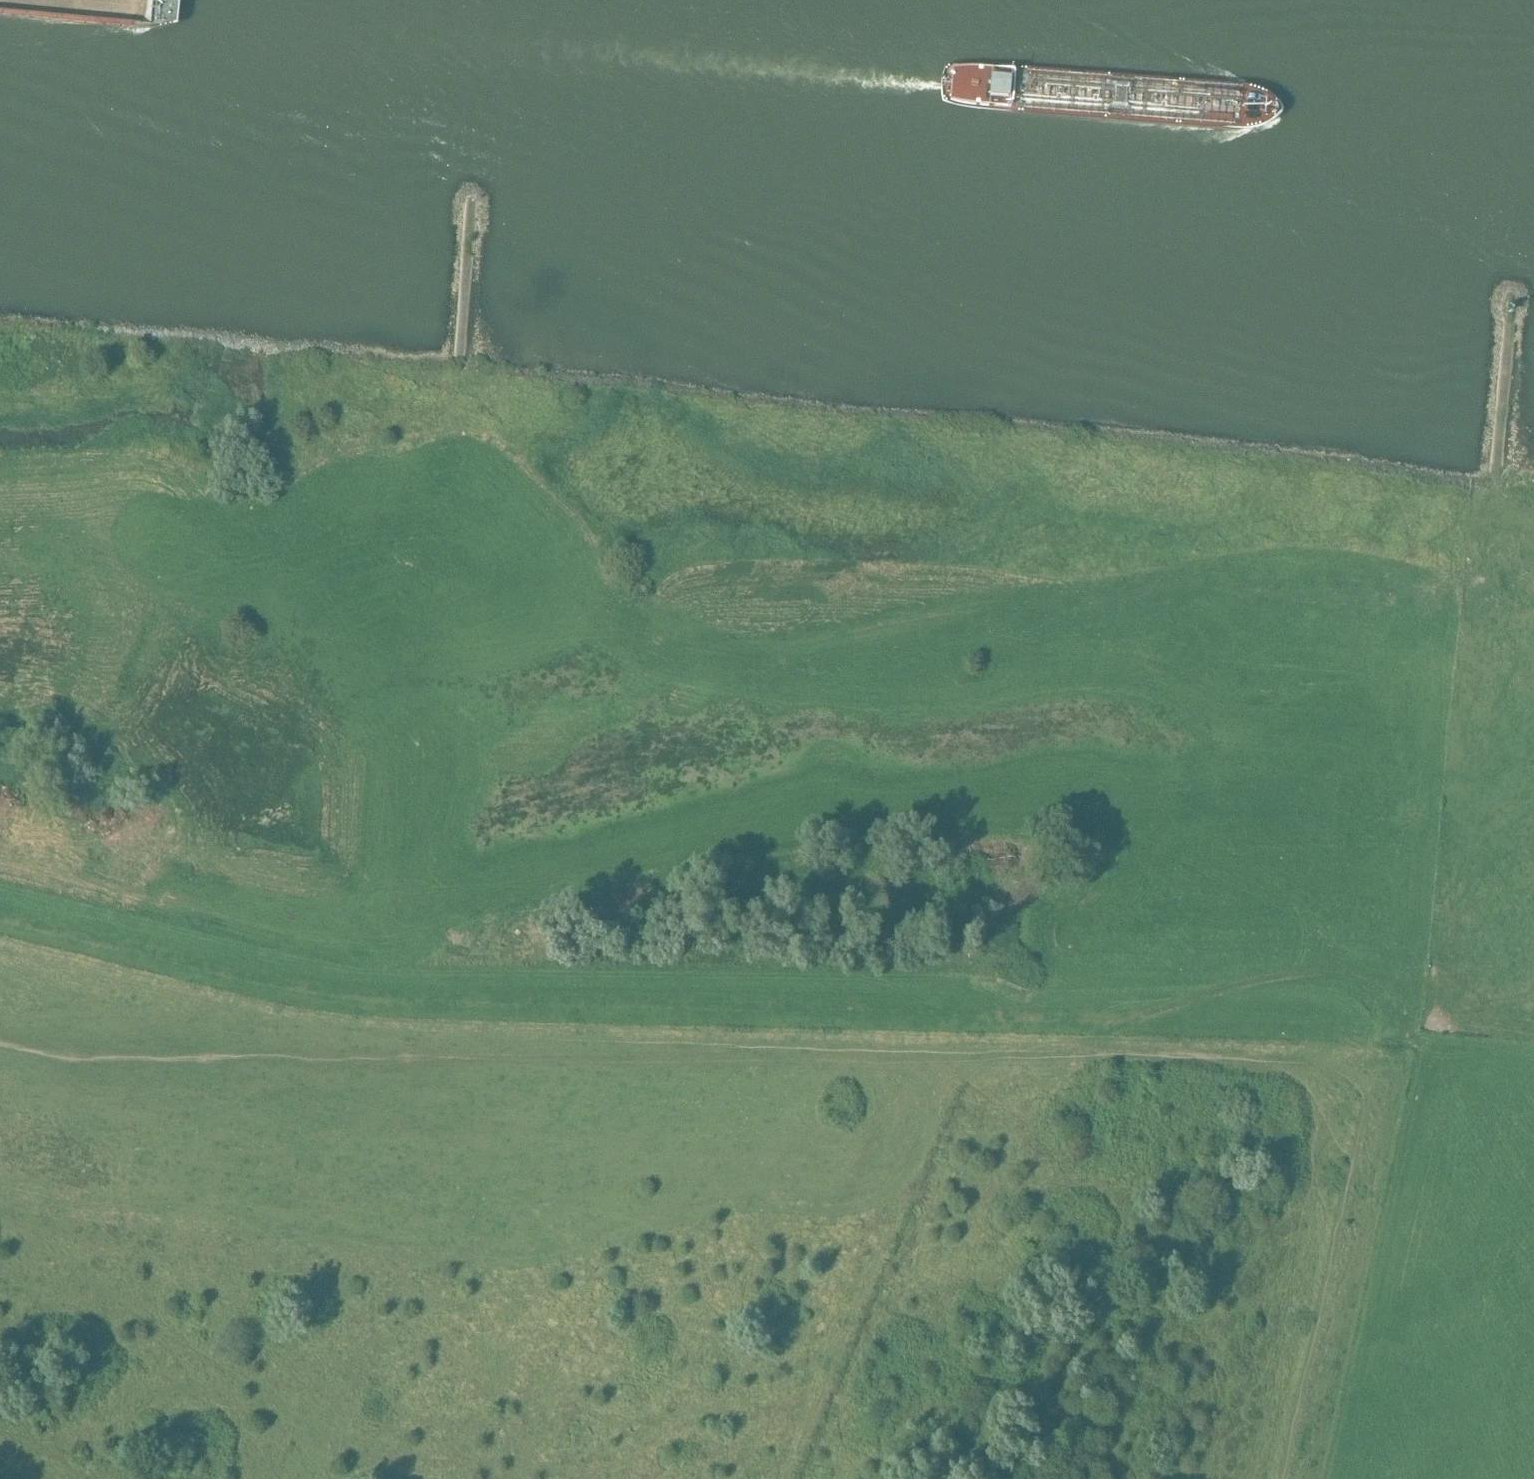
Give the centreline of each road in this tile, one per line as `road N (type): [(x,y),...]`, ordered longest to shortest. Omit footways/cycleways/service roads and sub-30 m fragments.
road 1 (track): [(0,915),(353,993),(926,1006),(1024,1032),(1328,1026),(1358,1056),(1355,1081),(1264,1478)]

